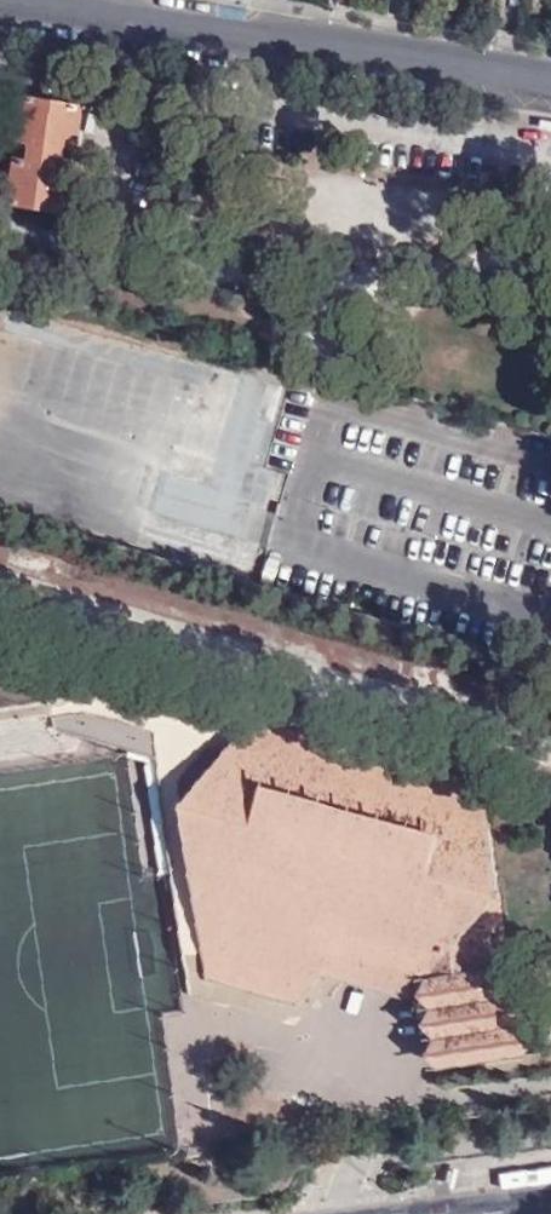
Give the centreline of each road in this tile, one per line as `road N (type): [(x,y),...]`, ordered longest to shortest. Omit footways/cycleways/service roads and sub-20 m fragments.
road 1 (tertiary): [(550,92),(107,20)]

